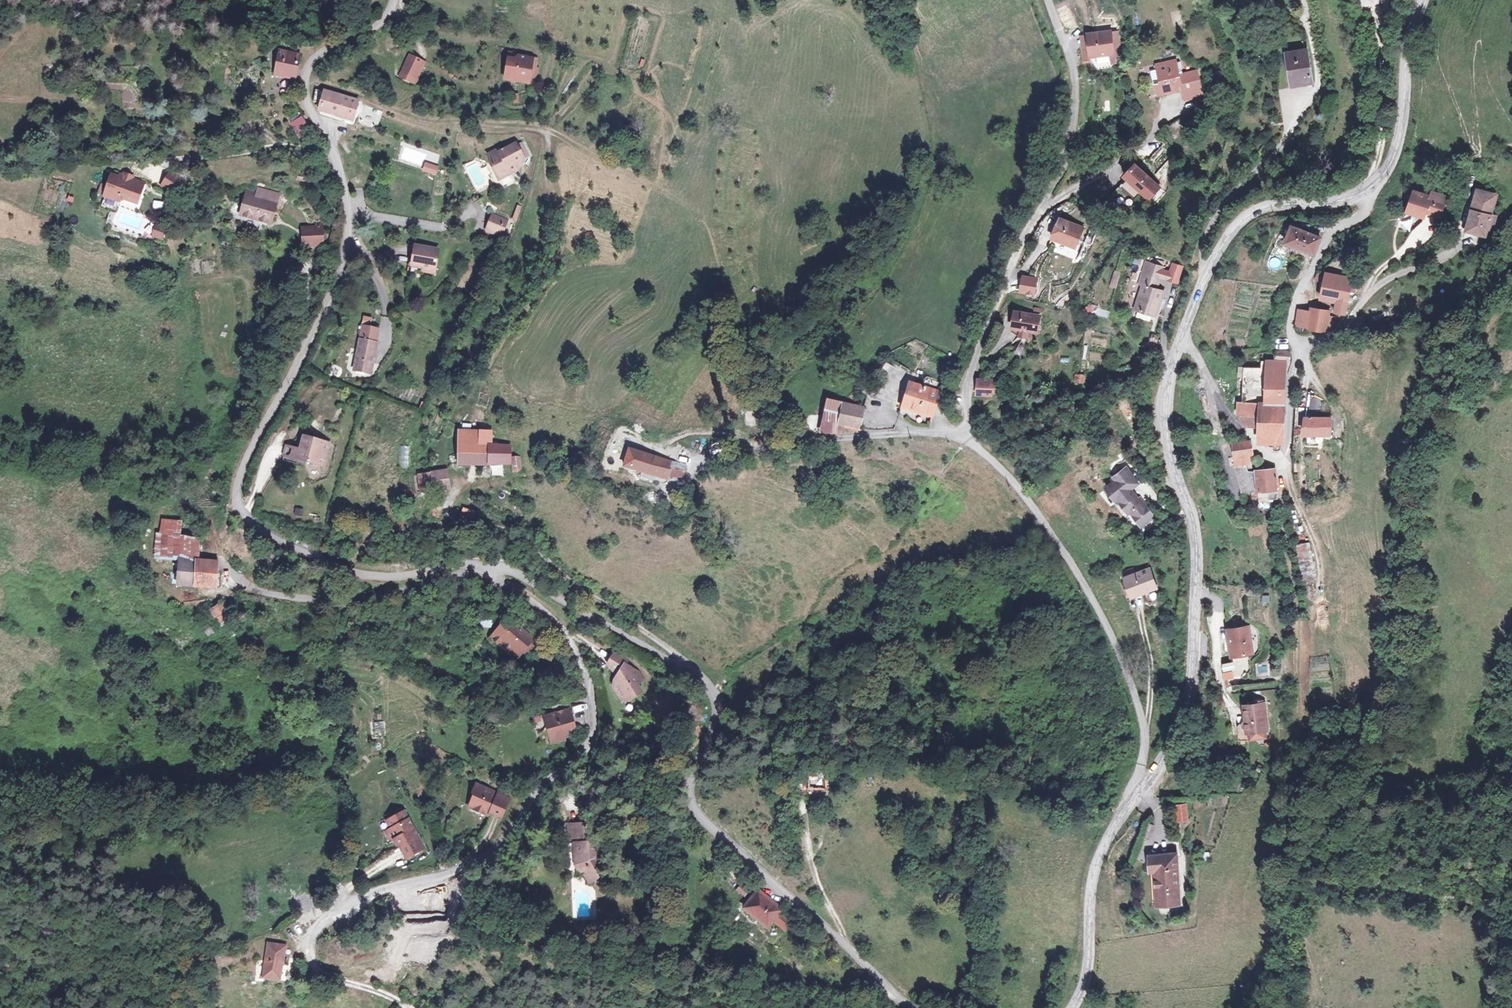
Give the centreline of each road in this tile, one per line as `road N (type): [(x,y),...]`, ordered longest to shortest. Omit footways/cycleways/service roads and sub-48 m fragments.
road 1 (residential): [(466,564),(404,576),(350,572),(289,547),(236,503),(242,470),(342,259),(345,188),(306,99),(307,70),(317,55),(384,19),(395,0)]
road 2 (residential): [(909,1007),(687,798),(715,712),(700,675),(510,569),(466,564)]
road 3 (residential): [(1136,800),(1143,712),(1119,655),(1080,573),(1032,506),(969,440),(973,364),(1048,204)]
road 4 (residential): [(324,979),(309,959),(309,941),(323,922),(351,902),(446,874),(495,838),(543,777),(587,751),(593,717),(566,634),(496,576),(466,564)]
road 5 (tertiary): [(1182,339),(1167,396),(1167,436),(1196,544),(1190,695),(1178,736),(1136,800)]
road 6 (track): [(1293,904),(1290,854),(1322,572),(1280,462)]
road 7 (tertiary): [(1369,185),(1252,211),(1216,262),(1182,339)]
road 8 (residential): [(1369,185),(1369,204),(1326,236),(1293,305),(1291,331),(1309,375)]
road 9 (tertiary): [(1136,800),(1097,865),(1086,974),(1071,1007)]
road 10 (track): [(141,172),(289,145),(336,160)]
road 11 (tertiary): [(1428,0),(1403,139),(1369,185)]
road 12 (residential): [(1048,204),(1075,105),(1061,37)]
road 13 (track): [(350,572),(347,600),(338,602),(266,593),(222,563)]
road 14 (unclassified): [(1280,462),(1226,418),(1182,339)]
road 15 (residential): [(1048,204),(1131,157),(1172,116)]

